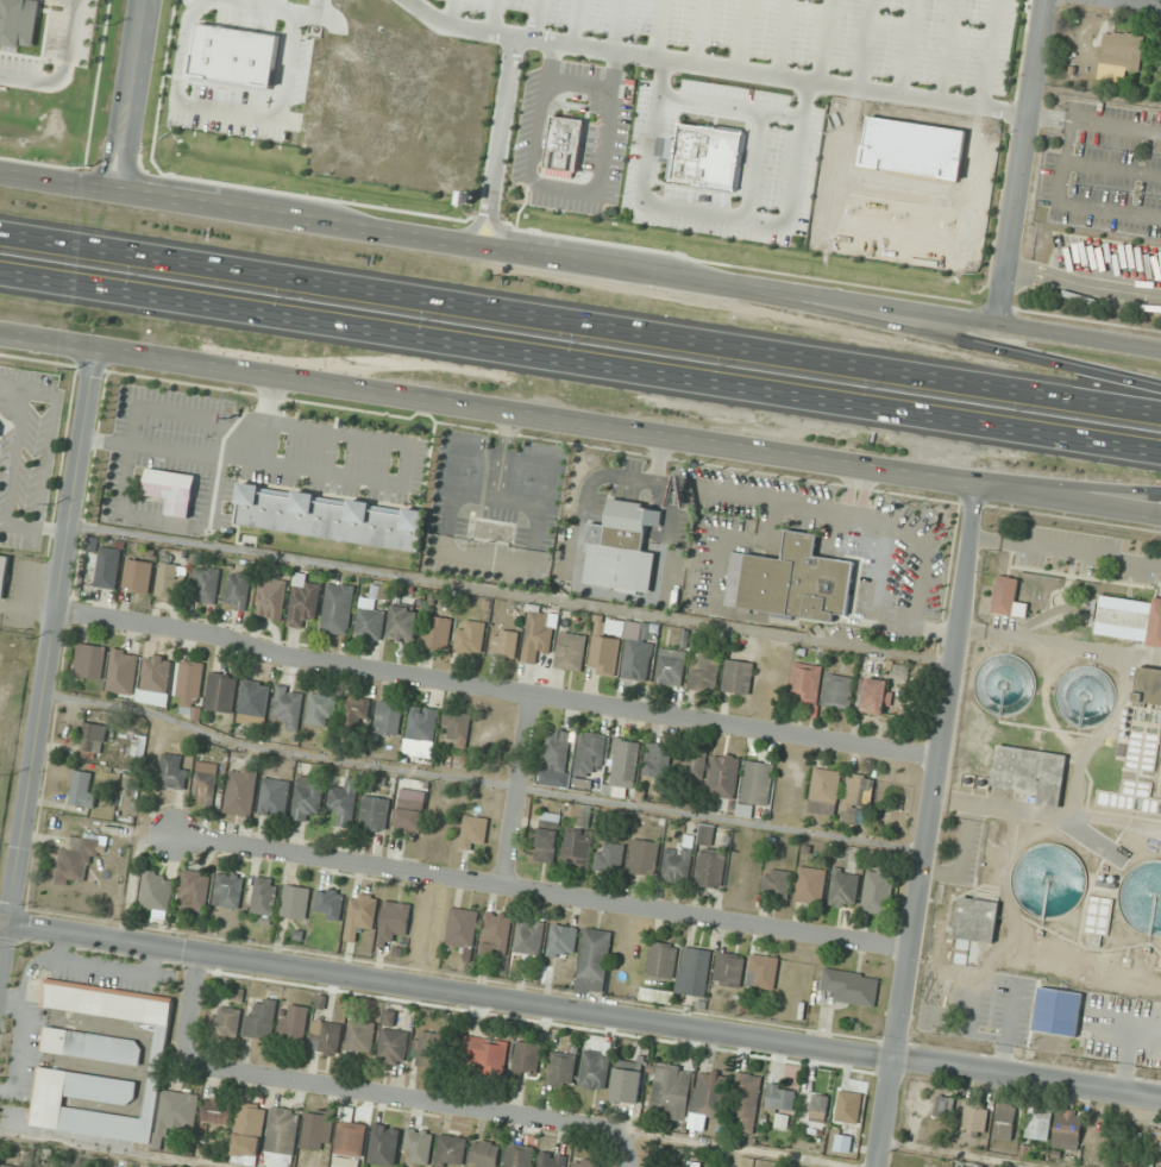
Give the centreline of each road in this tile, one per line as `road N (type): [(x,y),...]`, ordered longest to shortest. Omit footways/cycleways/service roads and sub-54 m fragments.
road 1 (secondary): [(1160,350),(0,173)]
road 2 (motorway): [(1160,410),(0,235)]
road 3 (motorway): [(0,276),(1160,451)]
road 4 (secondary): [(0,334),(972,484)]
road 5 (tertiary): [(892,1058),(0,924)]
road 6 (residential): [(937,755),(293,657),(201,630),(55,611)]
road 7 (residential): [(910,947),(172,837)]
road 8 (residential): [(98,350),(0,970)]
road 9 (residential): [(972,484),(892,1058)]
road 10 (residential): [(199,950),(186,1037),(207,1066),(609,1128),(622,1137)]
road 11 (motorway): [(1160,388),(707,281)]
road 12 (residential): [(1046,0),(999,325)]
road 13 (tertiary): [(1160,1098),(892,1058)]
road 14 (tertiary): [(143,0),(113,192)]
road 15 (residential): [(529,694),(502,885)]
road 16 (secondary): [(972,484),(1160,515)]
road 17 (motorway): [(972,484),(1160,491)]

